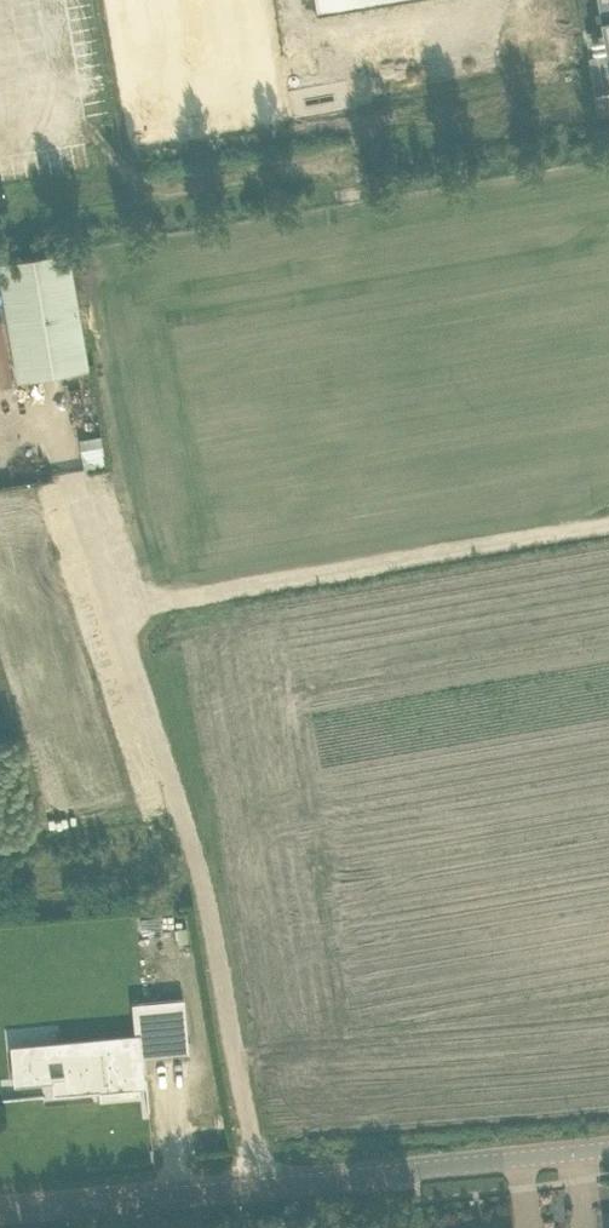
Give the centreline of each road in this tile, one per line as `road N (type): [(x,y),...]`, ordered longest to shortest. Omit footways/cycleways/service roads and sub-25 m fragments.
road 1 (tertiary): [(608,1154),(0,1209)]

